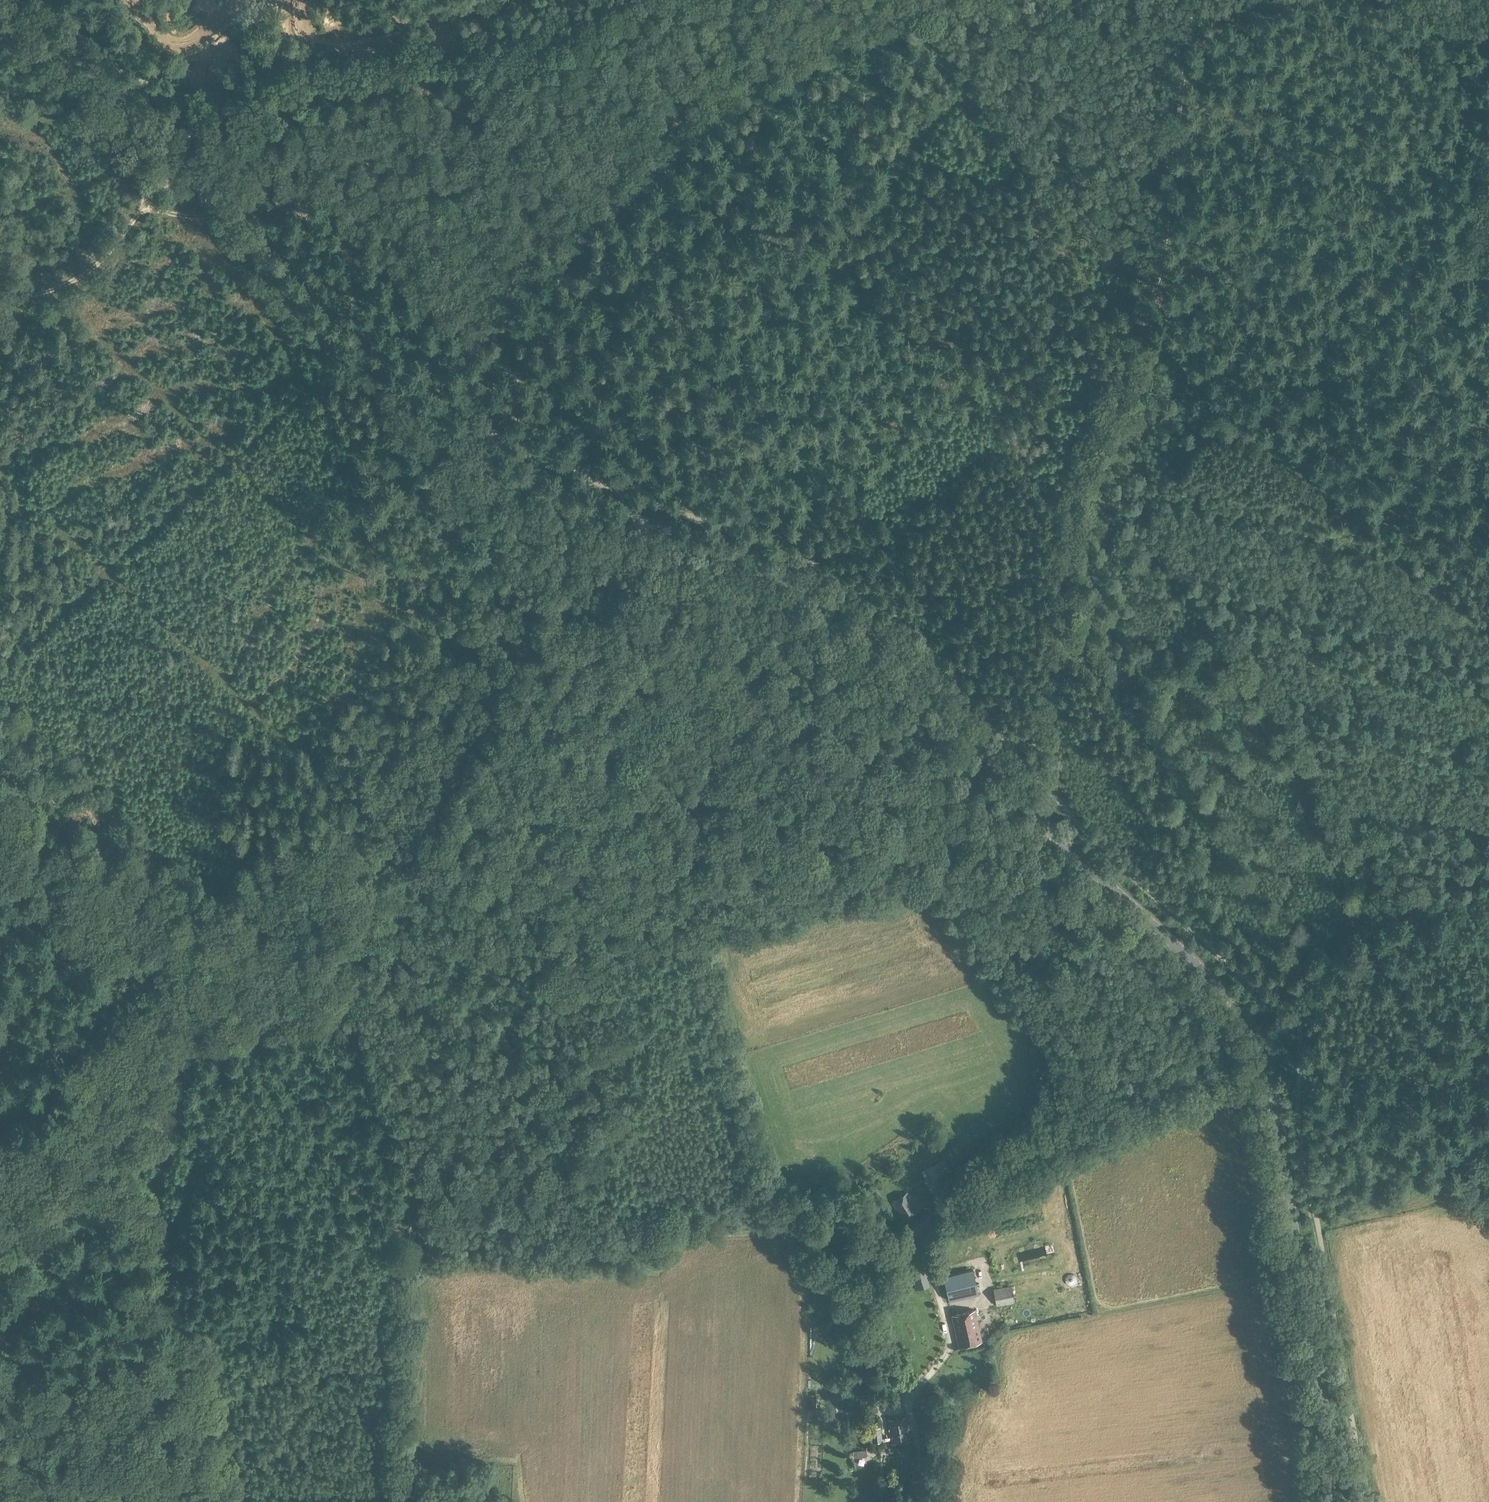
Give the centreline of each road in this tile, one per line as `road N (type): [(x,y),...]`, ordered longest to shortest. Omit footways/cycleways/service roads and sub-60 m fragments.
road 1 (tertiary): [(1341,1501),(1271,1071),(1237,1006),(1049,830),(902,656),(828,595),(529,482),(474,449),(349,349),(24,0)]
road 2 (track): [(1185,0),(1166,251),(1083,469),(1066,555),(1070,636),(1055,698),(1051,790)]
road 3 (track): [(405,395),(675,130),(922,0)]
road 4 (track): [(225,212),(328,156),(601,110),(749,0)]
road 5 (track): [(905,1238),(827,1192),(688,1211),(643,1258),(408,1252)]
road 6 (track): [(199,1501),(186,1458),(157,1205),(180,1084),(188,986)]
road 7 (unclassified): [(918,1501),(918,1435),(878,1327),(877,1284),(905,1238),(1059,1135)]
road 8 (track): [(1488,616),(1143,317)]
road 9 (track): [(1161,267),(1065,207),(1018,158),(907,0)]
road 10 (track): [(1059,1135),(1085,1101),(1089,1069),(1029,844),(1051,790)]
road 11 (track): [(541,0),(307,60),(260,63),(205,116)]
road 12 (track): [(213,914),(0,715)]
road 13 (track): [(684,942),(758,1198)]
road 14 (track): [(1488,1215),(1445,1193),(1422,1165),(1299,1081),(1273,1086)]
road 15 (track): [(1059,1135),(1137,1124),(1218,1095),(1273,1086)]
road 16 (track): [(0,302),(68,281),(143,203)]
road 17 (track): [(1445,1193),(1295,1233)]

